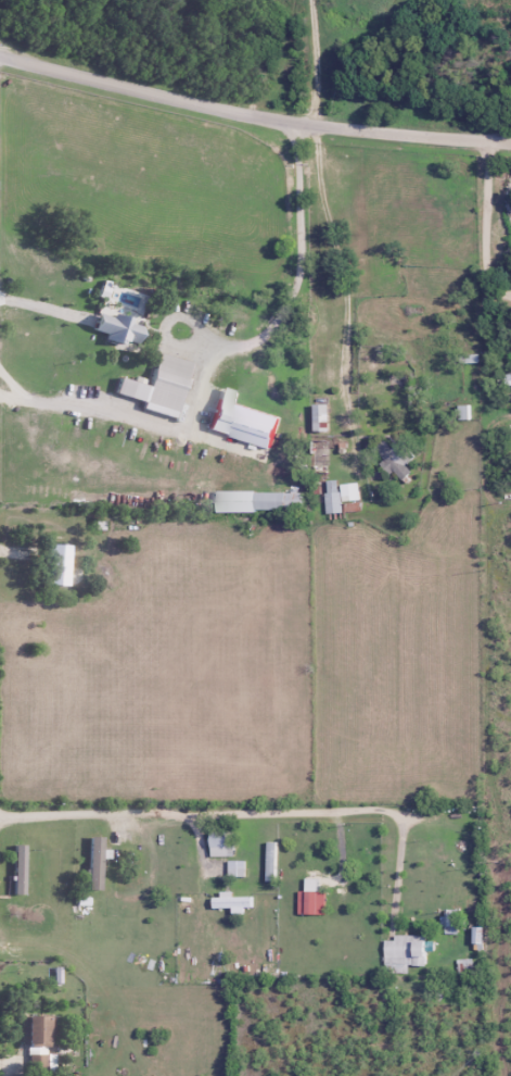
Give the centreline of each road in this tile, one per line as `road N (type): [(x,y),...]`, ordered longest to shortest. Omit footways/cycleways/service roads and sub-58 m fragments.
road 1 (residential): [(510,144),(294,122),(0,56)]

